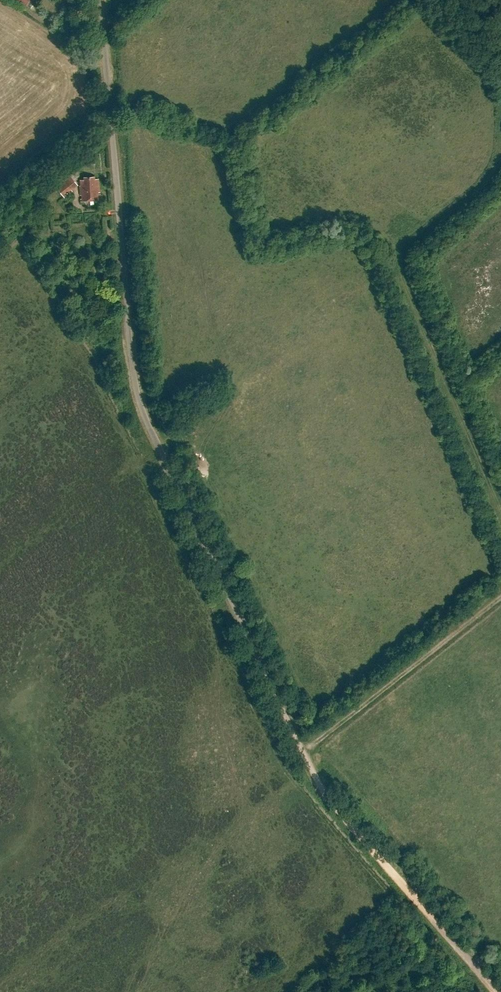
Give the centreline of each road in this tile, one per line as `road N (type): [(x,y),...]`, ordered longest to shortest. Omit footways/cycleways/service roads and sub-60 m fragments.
road 1 (unclassified): [(322,790),(137,405),(98,0)]
road 2 (track): [(500,513),(398,268),(402,252),(479,192),(500,156)]
road 3 (track): [(499,991),(322,790)]
road 4 (track): [(303,752),(500,597)]

